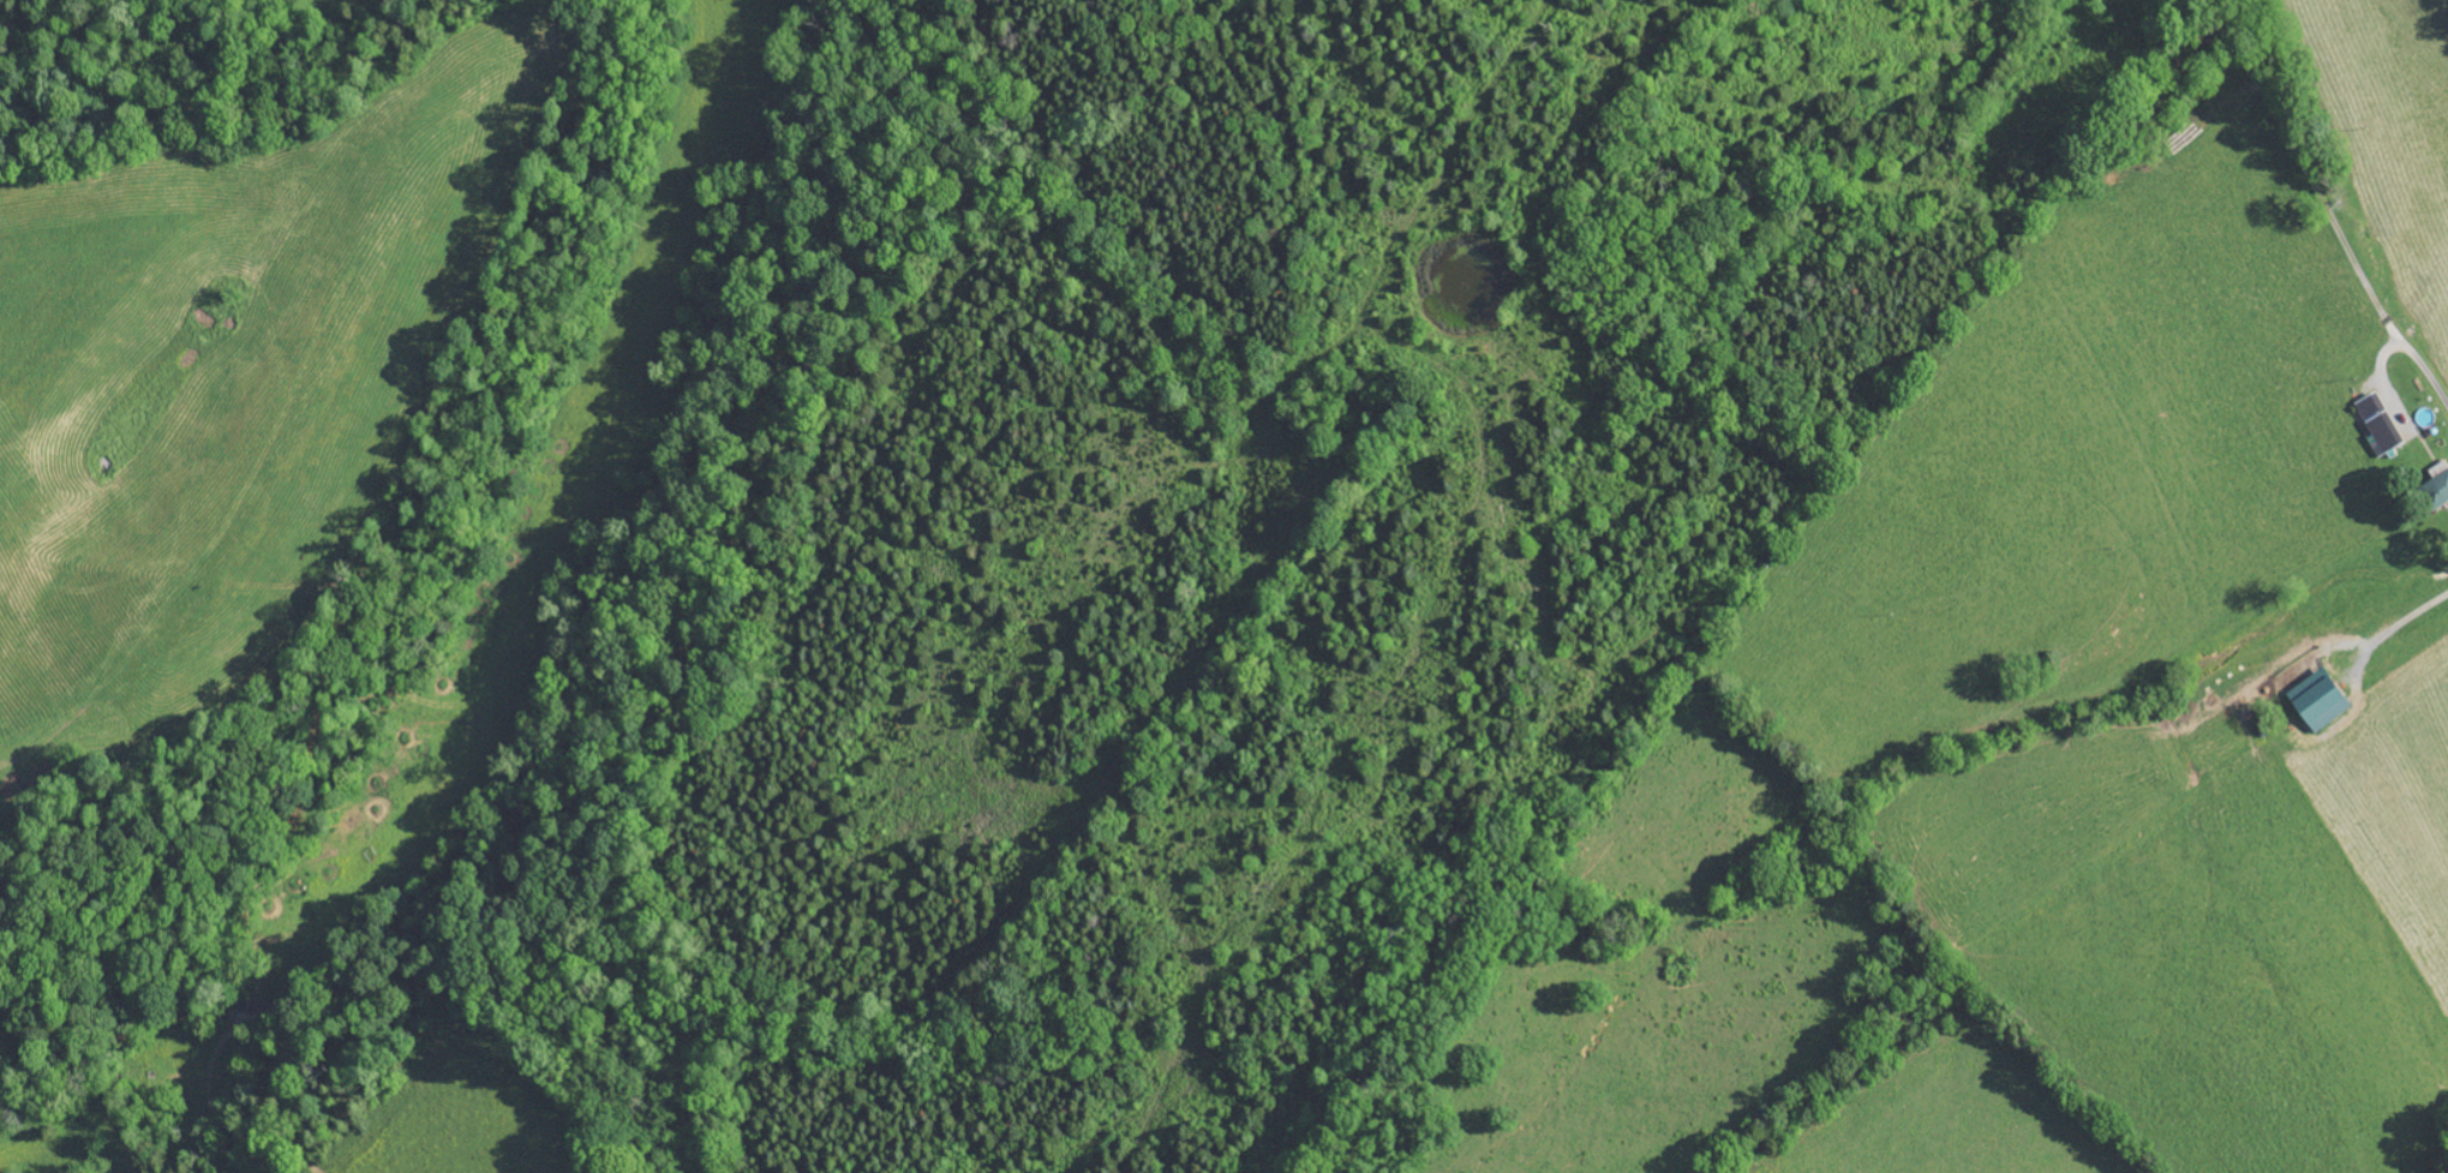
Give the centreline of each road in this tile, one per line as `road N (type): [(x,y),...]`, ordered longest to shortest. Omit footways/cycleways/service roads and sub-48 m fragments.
road 1 (residential): [(2447,413),(2368,295),(2211,10)]

